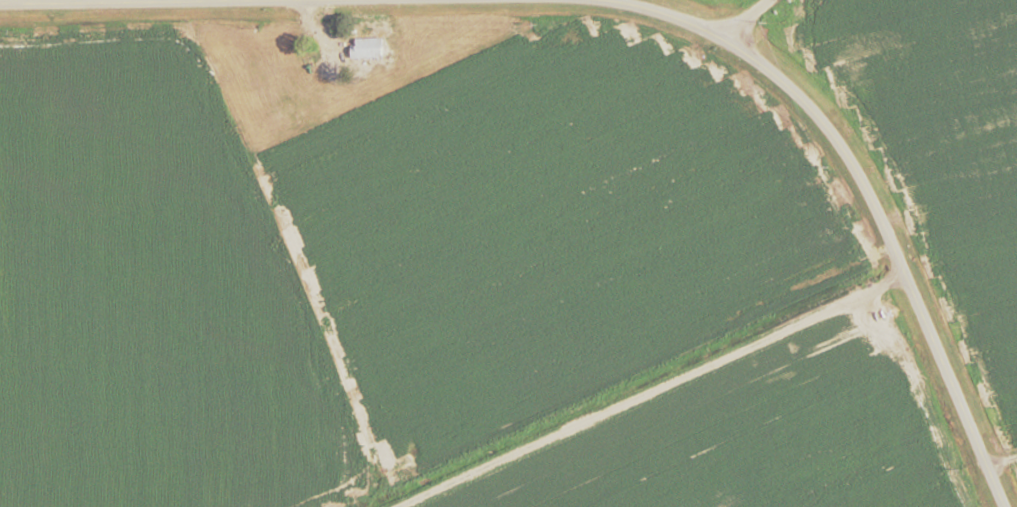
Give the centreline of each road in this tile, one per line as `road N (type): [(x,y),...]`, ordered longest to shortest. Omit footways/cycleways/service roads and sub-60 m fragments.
road 1 (tertiary): [(1002,506),(911,273),(837,146),(731,44),(668,13),(596,0)]
road 2 (residential): [(389,506),(911,273)]
road 3 (tertiary): [(186,0),(0,3)]

